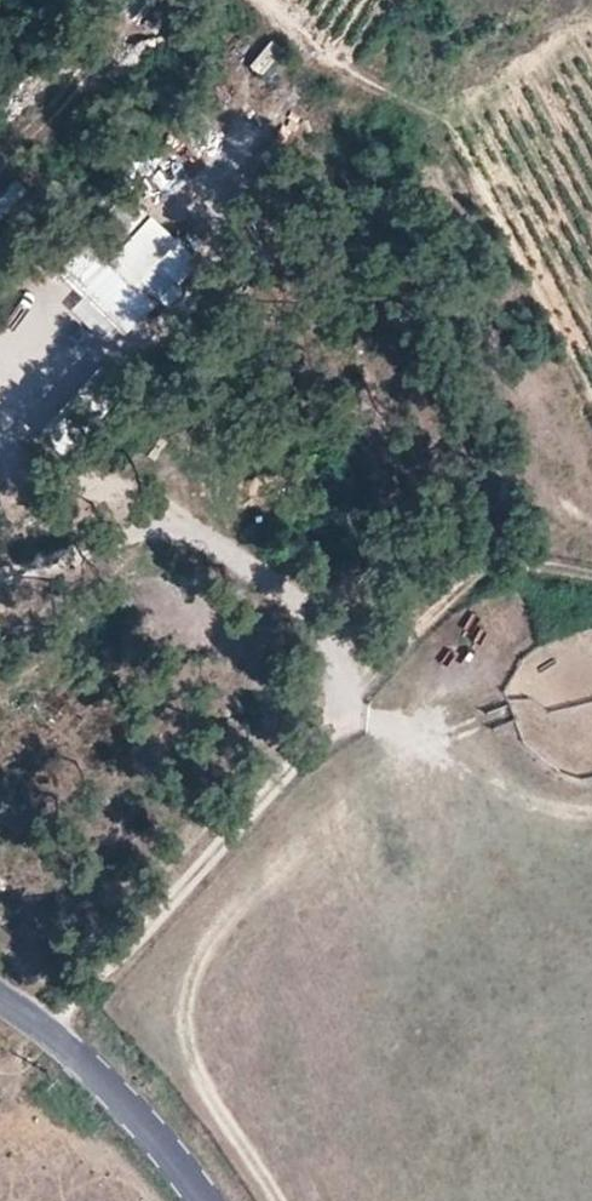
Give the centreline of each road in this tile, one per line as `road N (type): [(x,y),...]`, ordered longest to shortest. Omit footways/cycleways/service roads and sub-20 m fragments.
road 1 (track): [(45,1035),(443,600),(494,572),(526,566),(591,572)]
road 2 (tertiary): [(202,1200),(121,1103),(0,1003)]

